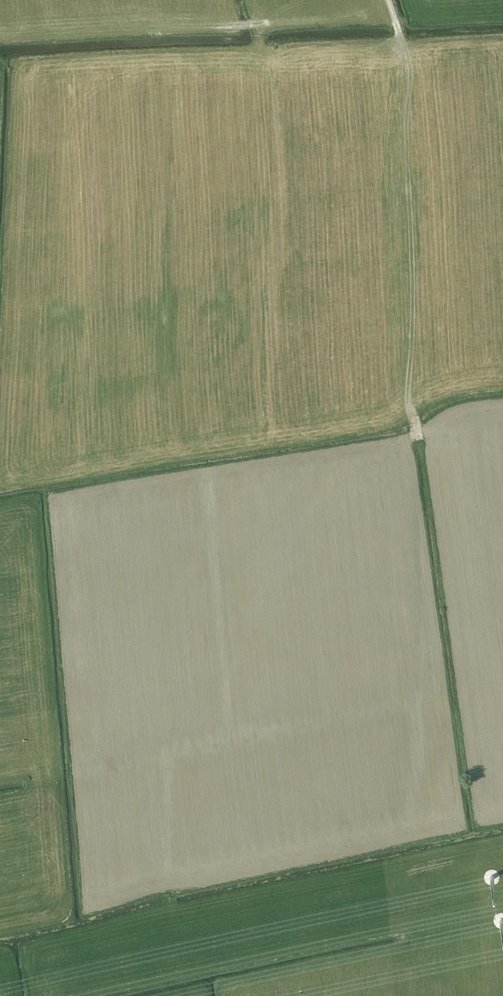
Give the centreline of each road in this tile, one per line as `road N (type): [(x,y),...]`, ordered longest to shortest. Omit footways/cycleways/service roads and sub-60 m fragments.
road 1 (track): [(388,0),(400,43),(394,48),(274,64),(257,59),(263,26)]

